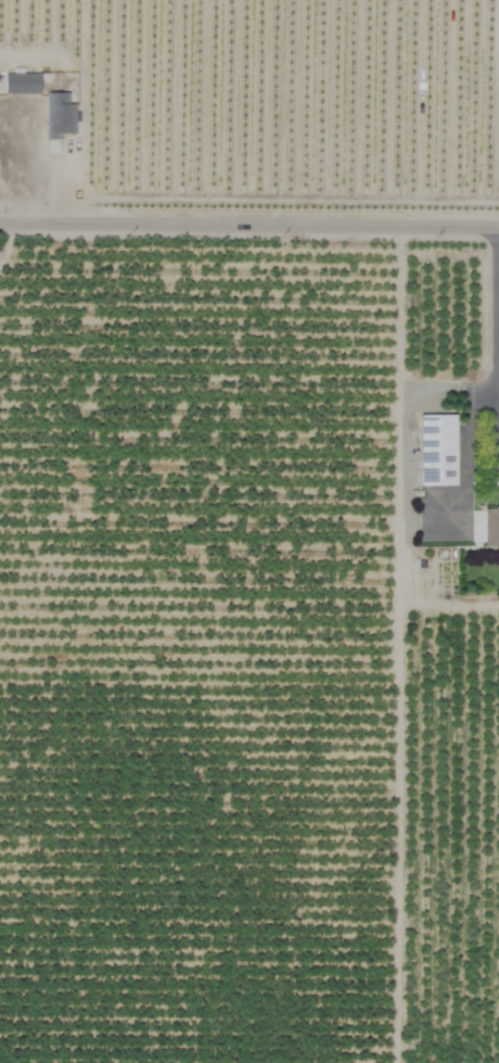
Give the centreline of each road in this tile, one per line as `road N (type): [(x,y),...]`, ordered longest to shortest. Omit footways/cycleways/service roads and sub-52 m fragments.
road 1 (residential): [(0,218),(453,223),(498,231)]

